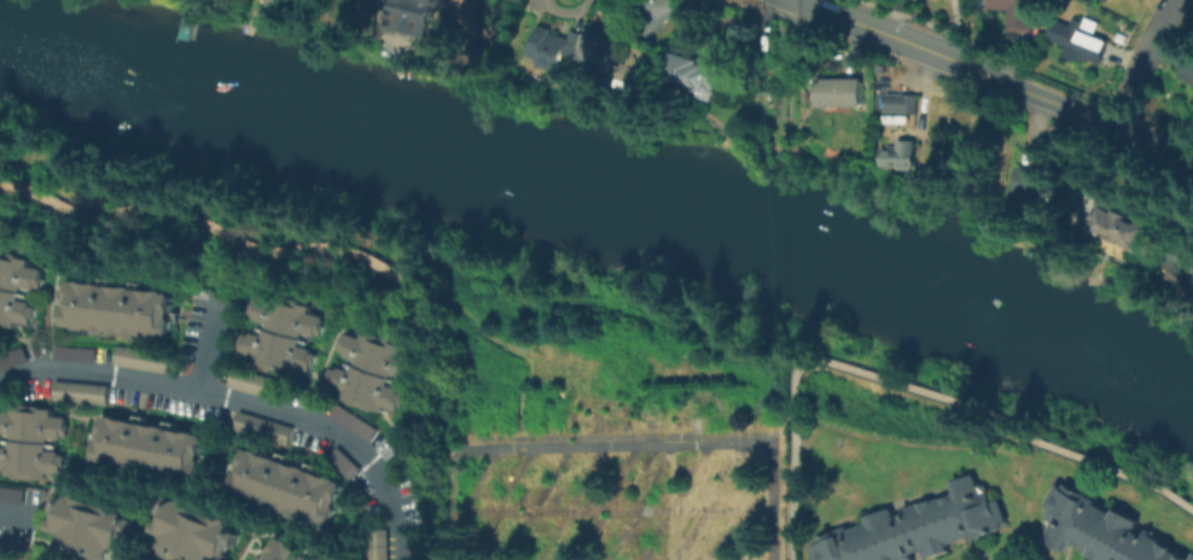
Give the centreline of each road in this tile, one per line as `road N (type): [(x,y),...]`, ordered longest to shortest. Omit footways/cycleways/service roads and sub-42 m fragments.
road 1 (tertiary): [(1192,154),(958,60)]
road 2 (tertiary): [(958,60),(798,0)]
road 3 (residential): [(1180,0),(1122,128)]

